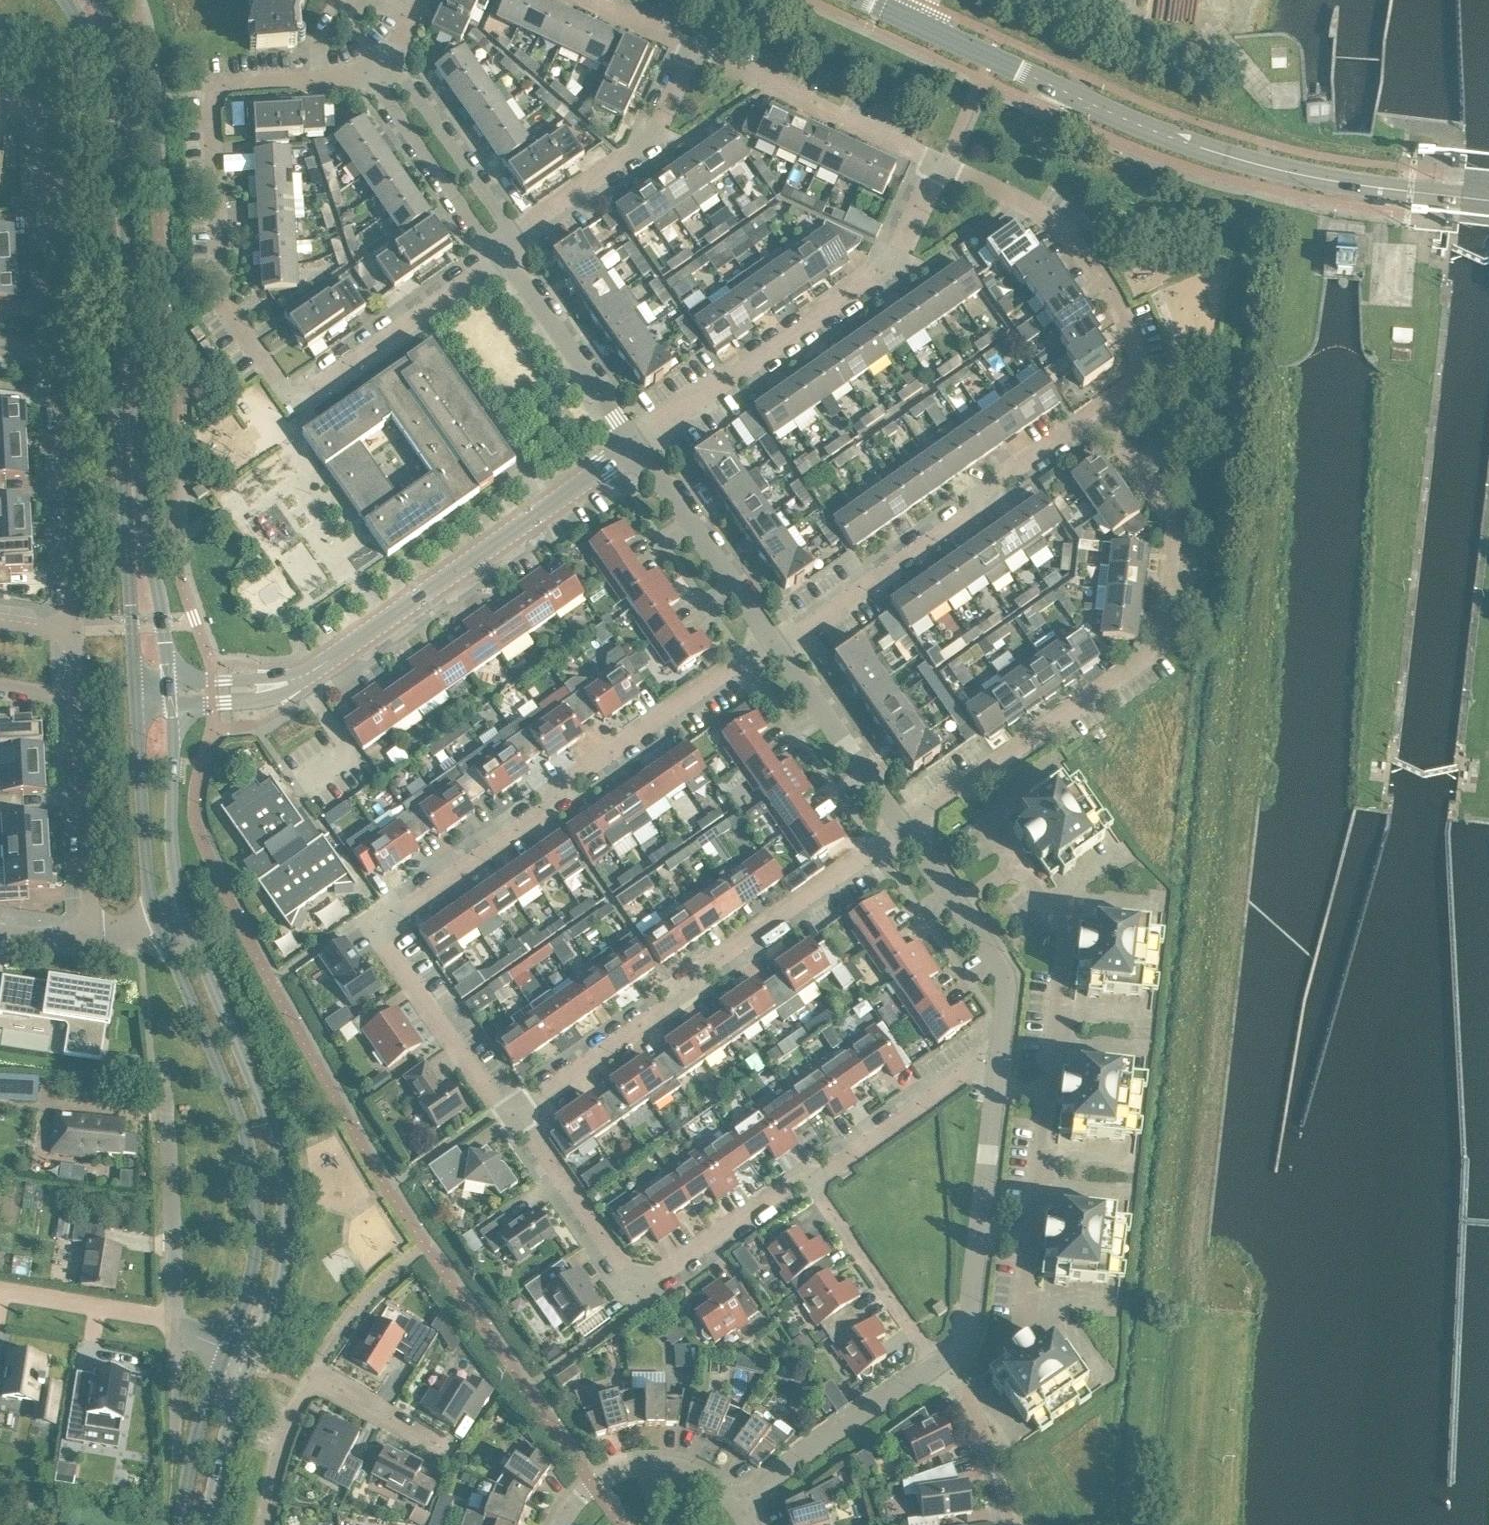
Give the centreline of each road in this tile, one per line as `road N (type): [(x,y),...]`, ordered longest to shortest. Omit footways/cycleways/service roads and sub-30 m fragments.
road 1 (residential): [(504,251),(312,389),(294,391),(277,379),(233,321),(221,283),(211,92),(227,82),(380,67)]
road 2 (residential): [(519,1115),(499,1108),(375,930),(542,812),(571,773),(775,642)]
road 3 (tertiary): [(65,0),(90,45),(98,85),(136,694)]
road 4 (tertiary): [(170,683),(161,588),(143,526),(112,34),(97,0)]
road 5 (tertiary): [(1488,200),(1347,181),(1168,135),(867,0)]
road 6 (residential): [(905,825),(1152,653),(1163,631),(1175,521),(1097,407)]
road 7 (residential): [(519,1115),(675,1003),(696,970),(905,825)]
road 8 (tertiary): [(251,1363),(282,1251),(273,1132),(187,918)]
road 9 (tertiary): [(161,927),(248,1137),(256,1187),(254,1255),(227,1350)]
road 10 (residential): [(634,444),(878,272),(945,165)]
road 11 (residential): [(808,1177),(783,1186),(639,1287),(519,1115)]
road 12 (residential): [(775,642),(971,514),(1002,475),(1097,407)]
road 13 (residential): [(311,672),(634,444)]
road 14 (residential): [(1097,407),(1137,373),(1120,305),(1053,221),(945,165)]
road 15 (residential): [(59,356),(48,139),(38,113),(0,100)]
road 16 (residential): [(504,251),(530,221),(661,123),(693,51)]
road 17 (residential): [(945,165),(693,51)]
road 18 (residential): [(72,630),(59,356)]
road 19 (unclassified): [(176,1323),(165,1069)]
road 20 (residential): [(1047,1093),(1069,919),(1022,861)]
road 21 (residential): [(738,1505),(936,1361)]
road 22 (residential): [(775,642),(634,444)]
road 23 (residential): [(92,938),(77,700)]
road 24 (tertiary): [(136,694),(147,870),(161,927)]
road 25 (residential): [(634,444),(504,251)]
road 26 (residential): [(504,251),(498,211),(408,82),(380,67)]
road 27 (residential): [(999,1051),(808,1177)]
road 28 (residential): [(380,67),(385,96),(476,225),(504,251)]
road 29 (residential): [(905,825),(775,642)]
road 30 (residential): [(936,1361),(808,1177)]
road 31 (tertiary): [(187,918),(174,864),(173,707)]
road 32 (residential): [(561,1524),(593,1484),(653,1464),(714,1482),(738,1505)]
road 33 (residential): [(1008,1524),(985,1430),(962,1388),(936,1361)]
road 34 (tertiary): [(227,1350),(182,1491),(180,1524)]
road 35 (residential): [(176,1323),(0,1292)]
road 36 (tertiary): [(210,1524),(251,1363)]
road 37 (residential): [(263,1524),(286,1431),(315,1373)]
road 38 (residential): [(999,1051),(1003,976),(958,905)]
road 39 (residential): [(447,1453),(315,1373)]
road 40 (residential): [(978,1233),(995,1087)]
road 41 (unclassified): [(173,707),(284,694),(311,672)]
road 42 (residential): [(1028,1238),(1047,1093)]
road 43 (residential): [(936,1361),(964,1336),(978,1233)]
road 44 (unclassified): [(311,672),(170,683)]

